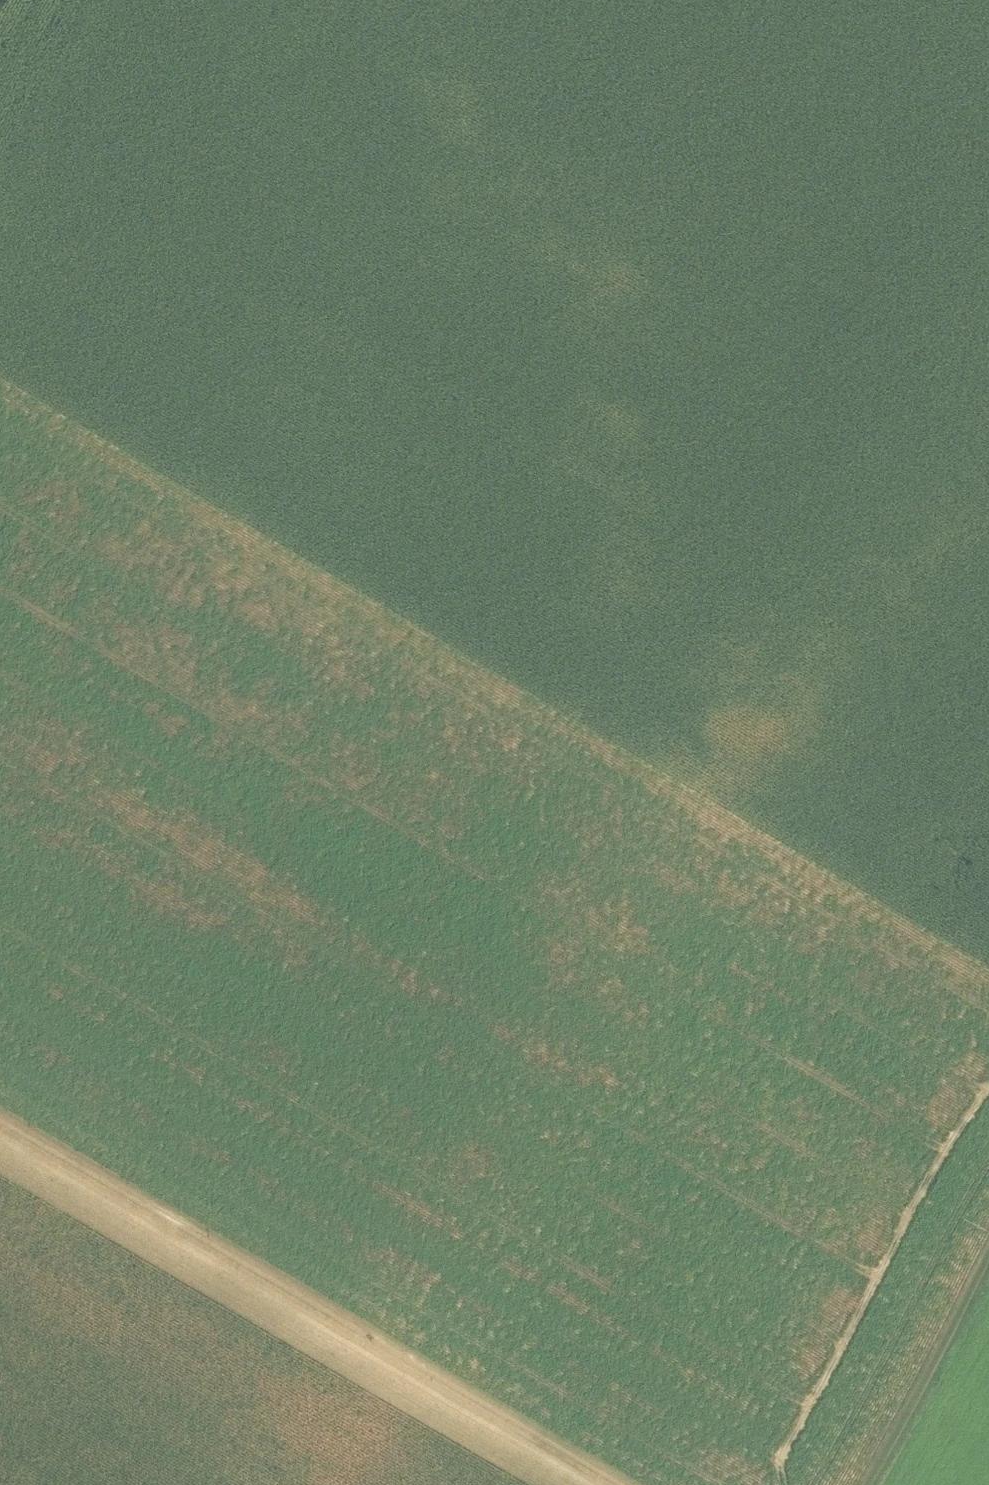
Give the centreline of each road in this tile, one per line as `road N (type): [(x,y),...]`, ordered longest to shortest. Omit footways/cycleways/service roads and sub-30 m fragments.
road 1 (track): [(988,1257),(866,1484)]

